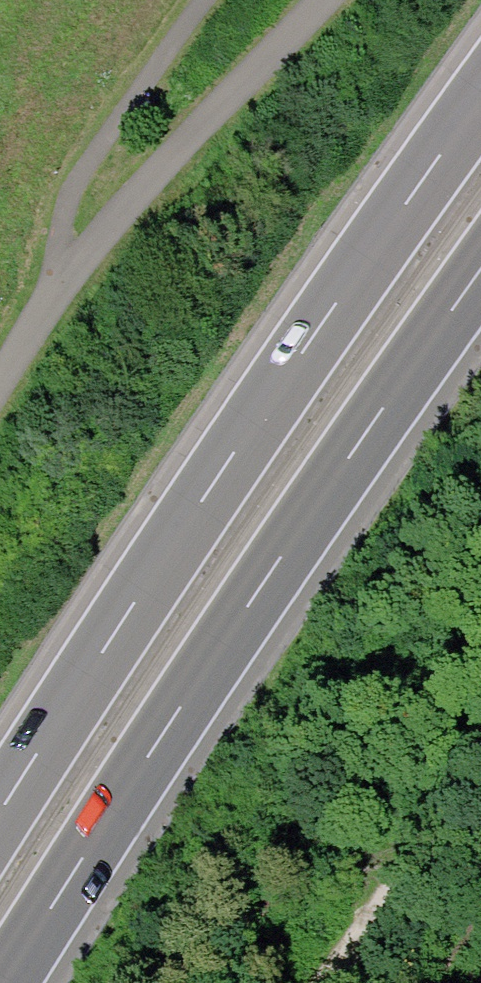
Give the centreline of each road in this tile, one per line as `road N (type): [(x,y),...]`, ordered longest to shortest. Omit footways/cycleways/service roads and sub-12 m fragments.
road 1 (motorway): [(480,121),(167,562),(0,817)]
road 2 (motorway): [(6,982),(480,300)]

